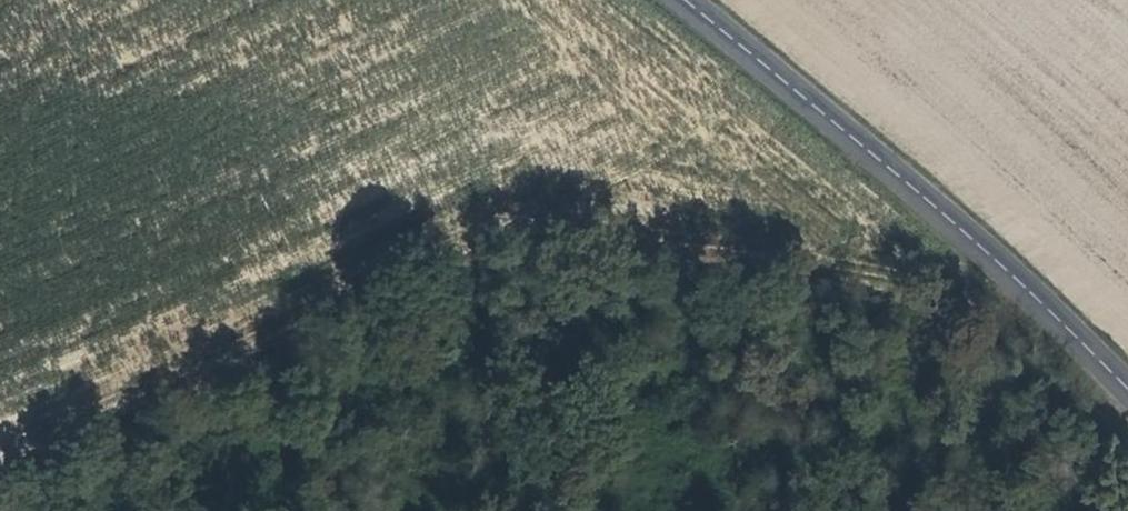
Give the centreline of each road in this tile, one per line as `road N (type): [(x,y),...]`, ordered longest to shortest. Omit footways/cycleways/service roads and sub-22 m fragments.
road 1 (tertiary): [(1127,402),(957,237),(681,0)]

